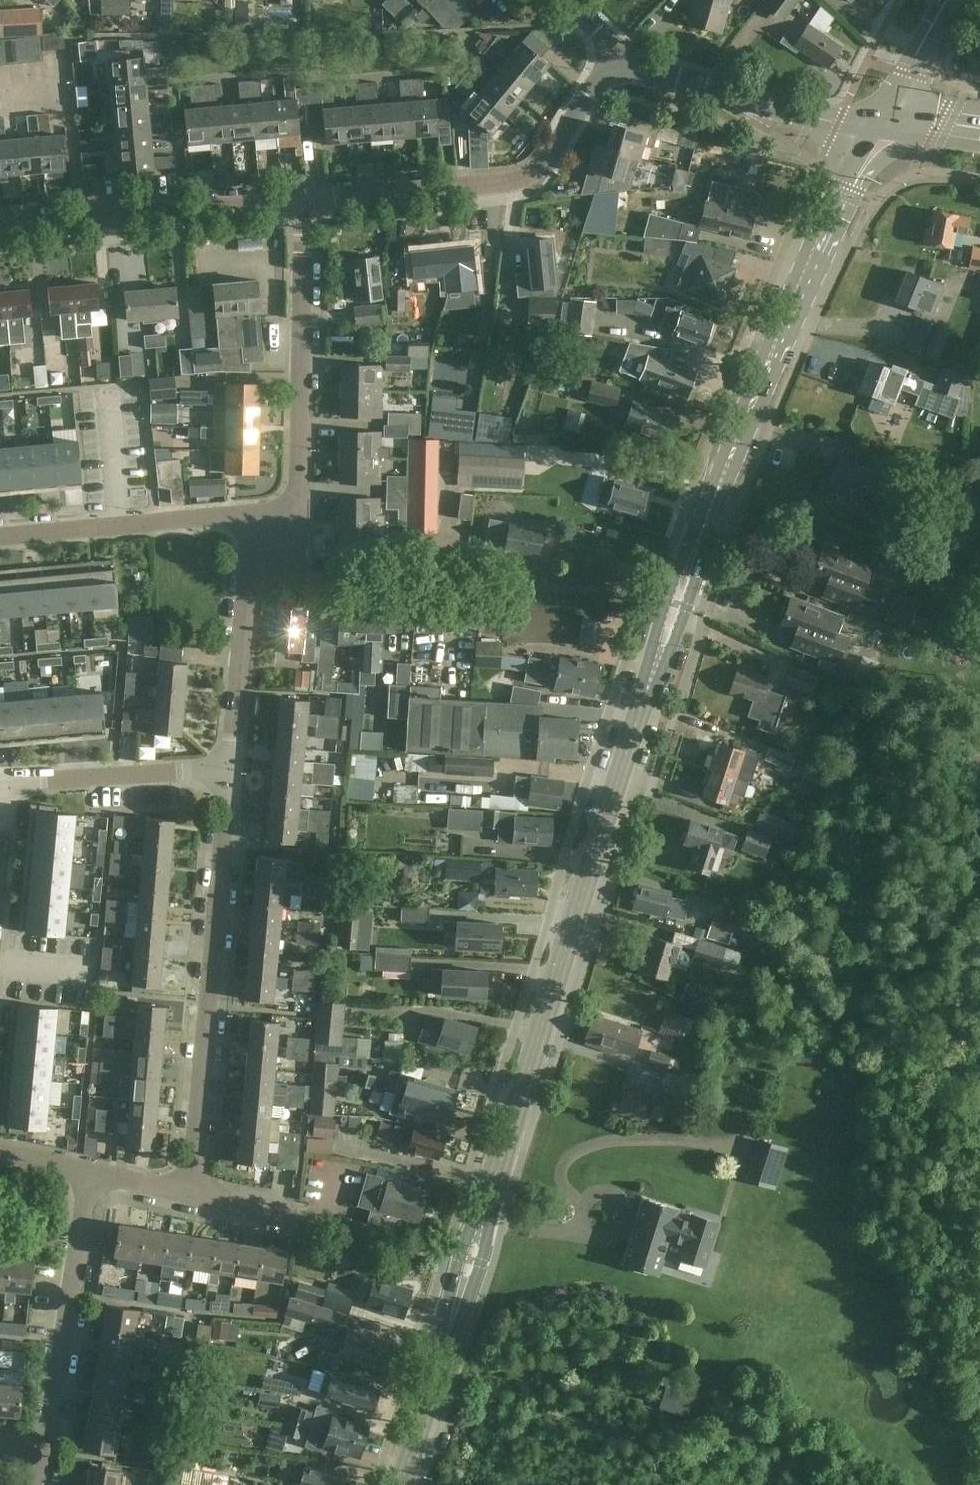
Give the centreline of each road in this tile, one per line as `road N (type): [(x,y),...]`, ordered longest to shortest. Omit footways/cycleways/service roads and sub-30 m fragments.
road 1 (secondary): [(400,1484),(690,560),(846,186),(880,125)]
road 2 (residential): [(190,1194),(231,768)]
road 3 (tertiary): [(305,203),(528,178),(549,163),(617,50)]
road 4 (residential): [(271,541),(297,484),(305,203)]
road 5 (tertiary): [(0,230),(305,203)]
road 6 (residential): [(46,1450),(90,1171)]
road 7 (residential): [(271,541),(216,516),(0,537)]
road 8 (tertiary): [(880,125),(838,124),(708,89),(617,50)]
road 9 (residential): [(231,768),(246,598),(271,541)]
road 10 (residential): [(7,783),(231,768)]
road 11 (residential): [(880,125),(947,0)]

